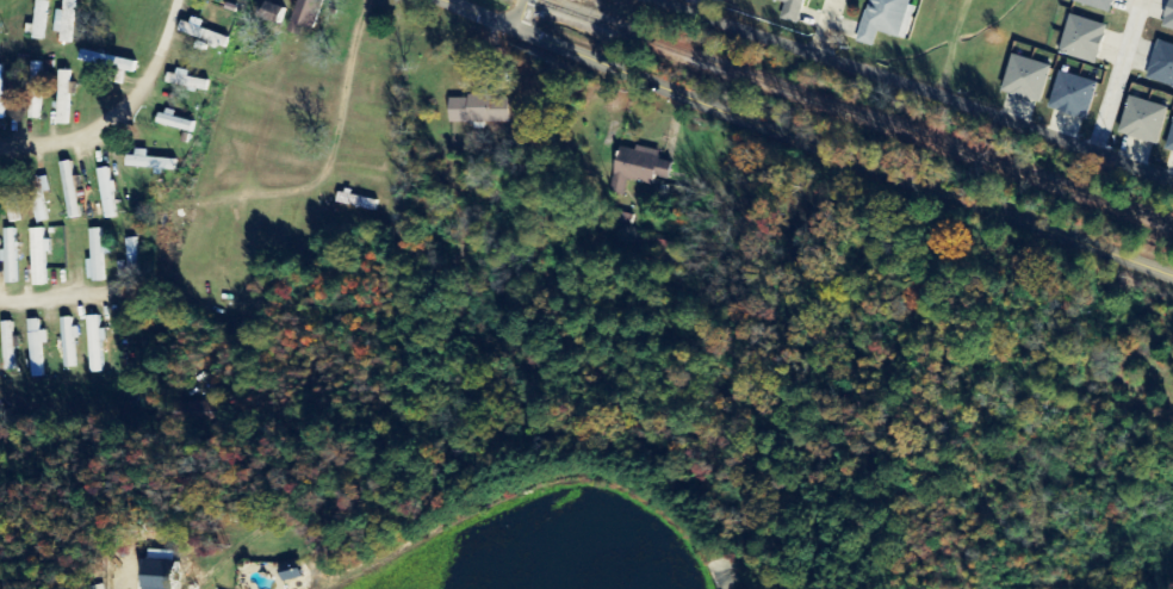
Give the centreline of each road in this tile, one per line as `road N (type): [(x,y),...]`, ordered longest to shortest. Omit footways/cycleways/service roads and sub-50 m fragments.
road 1 (residential): [(440,0),(1172,276)]
road 2 (residential): [(673,0),(1172,175)]
road 3 (residential): [(367,0),(327,190),(172,210)]
road 4 (residential): [(181,0),(137,123),(85,147),(0,149)]
road 5 (residential): [(0,302),(120,296)]

